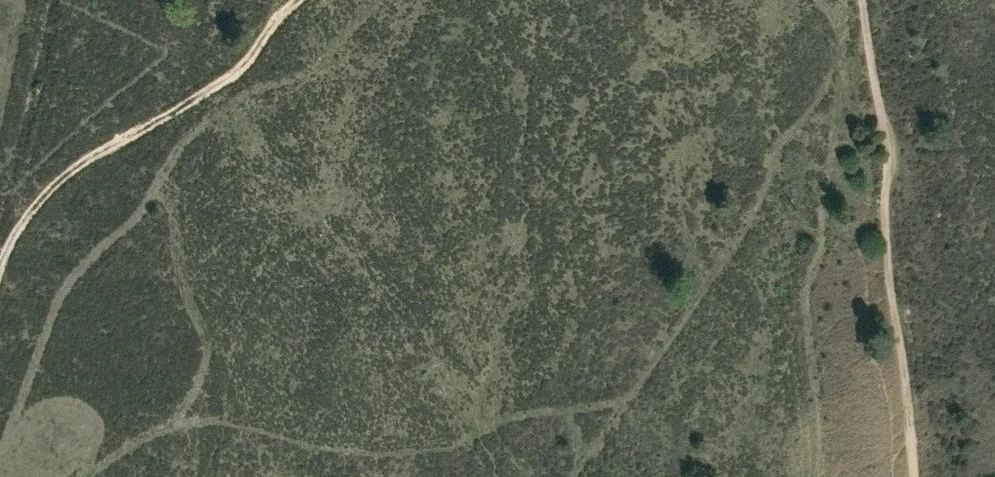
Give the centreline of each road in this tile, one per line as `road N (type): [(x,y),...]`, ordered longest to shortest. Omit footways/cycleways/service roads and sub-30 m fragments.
road 1 (track): [(295,0),(241,71),(78,166),(42,197),(9,236),(0,275)]

